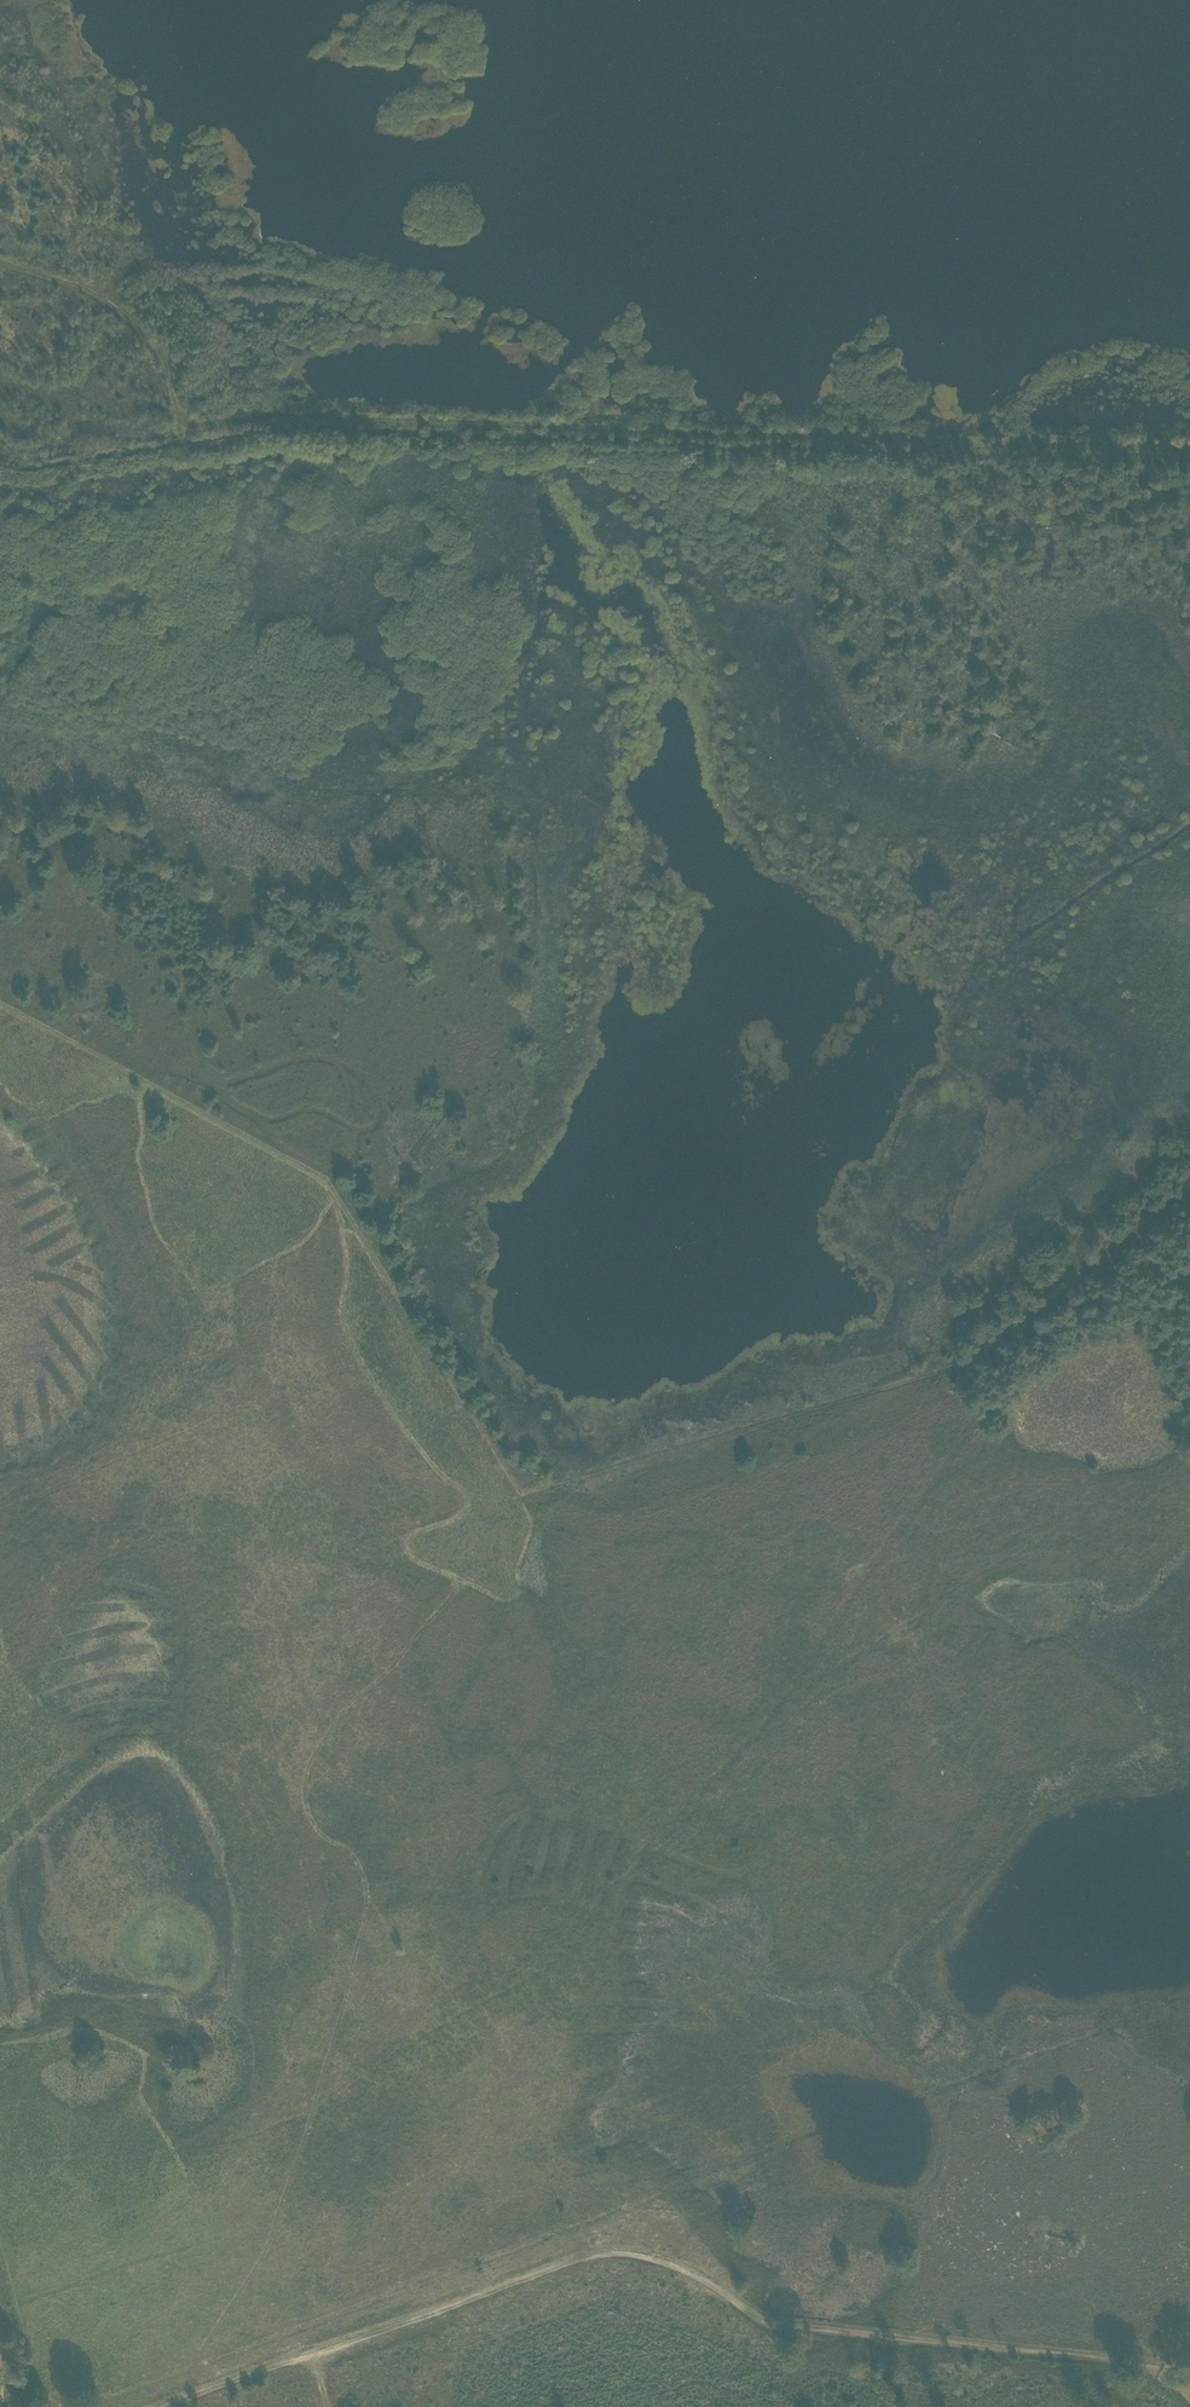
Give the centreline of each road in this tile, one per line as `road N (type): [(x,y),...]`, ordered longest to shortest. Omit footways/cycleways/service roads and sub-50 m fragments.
road 1 (track): [(312,2352),(613,2246),(669,2260),(766,2314),(1142,2368),(1189,2398)]
road 2 (track): [(161,2406),(312,2352)]

